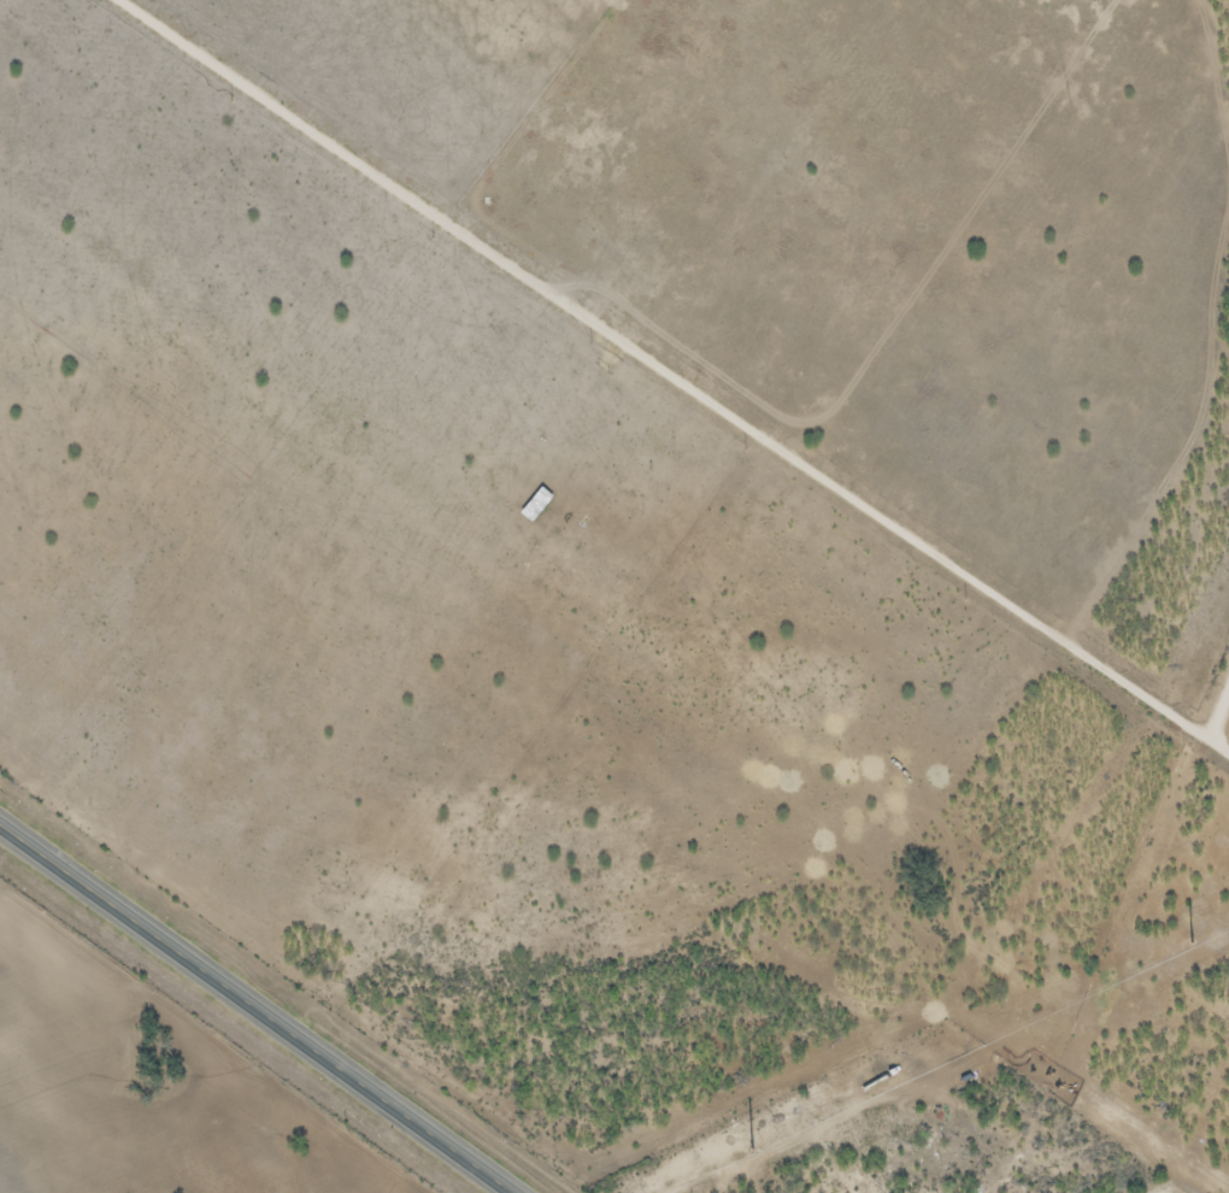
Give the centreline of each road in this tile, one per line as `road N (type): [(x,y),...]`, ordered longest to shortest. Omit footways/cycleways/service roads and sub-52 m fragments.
road 1 (trunk): [(0,817),(521,1192)]

